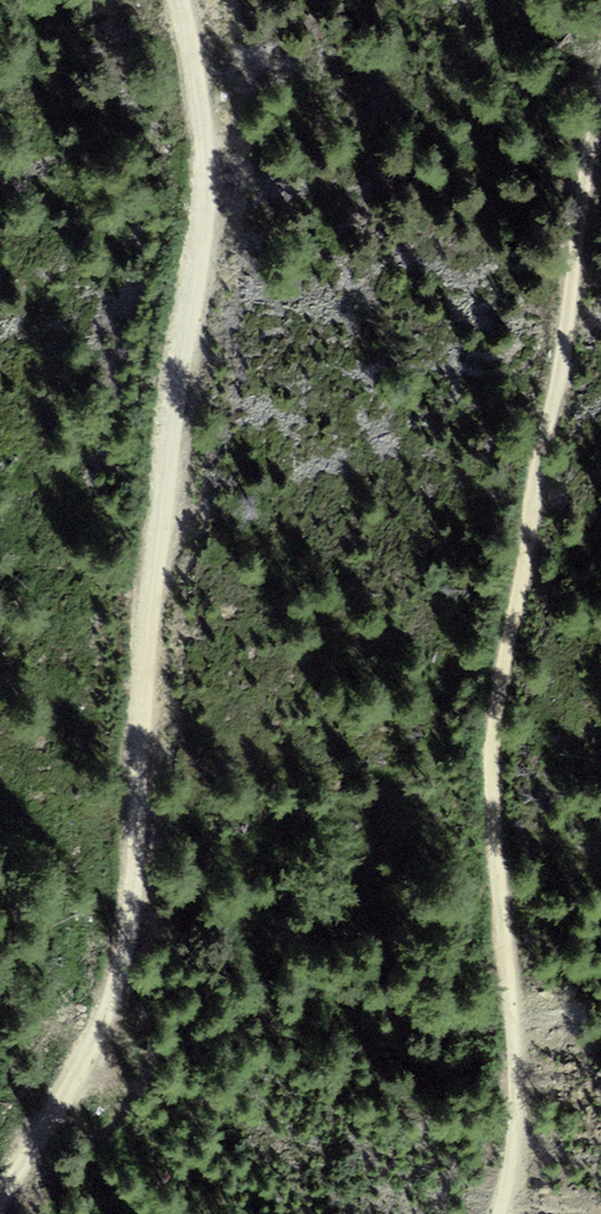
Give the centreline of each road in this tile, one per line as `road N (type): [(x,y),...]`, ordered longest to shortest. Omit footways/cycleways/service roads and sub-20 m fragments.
road 1 (track): [(0,1204),(93,1051),(116,989),(132,908),(147,614),(207,208),(205,122),(180,0)]
road 2 (track): [(501,1213),(518,1063),(491,838),(506,620),(600,160)]

